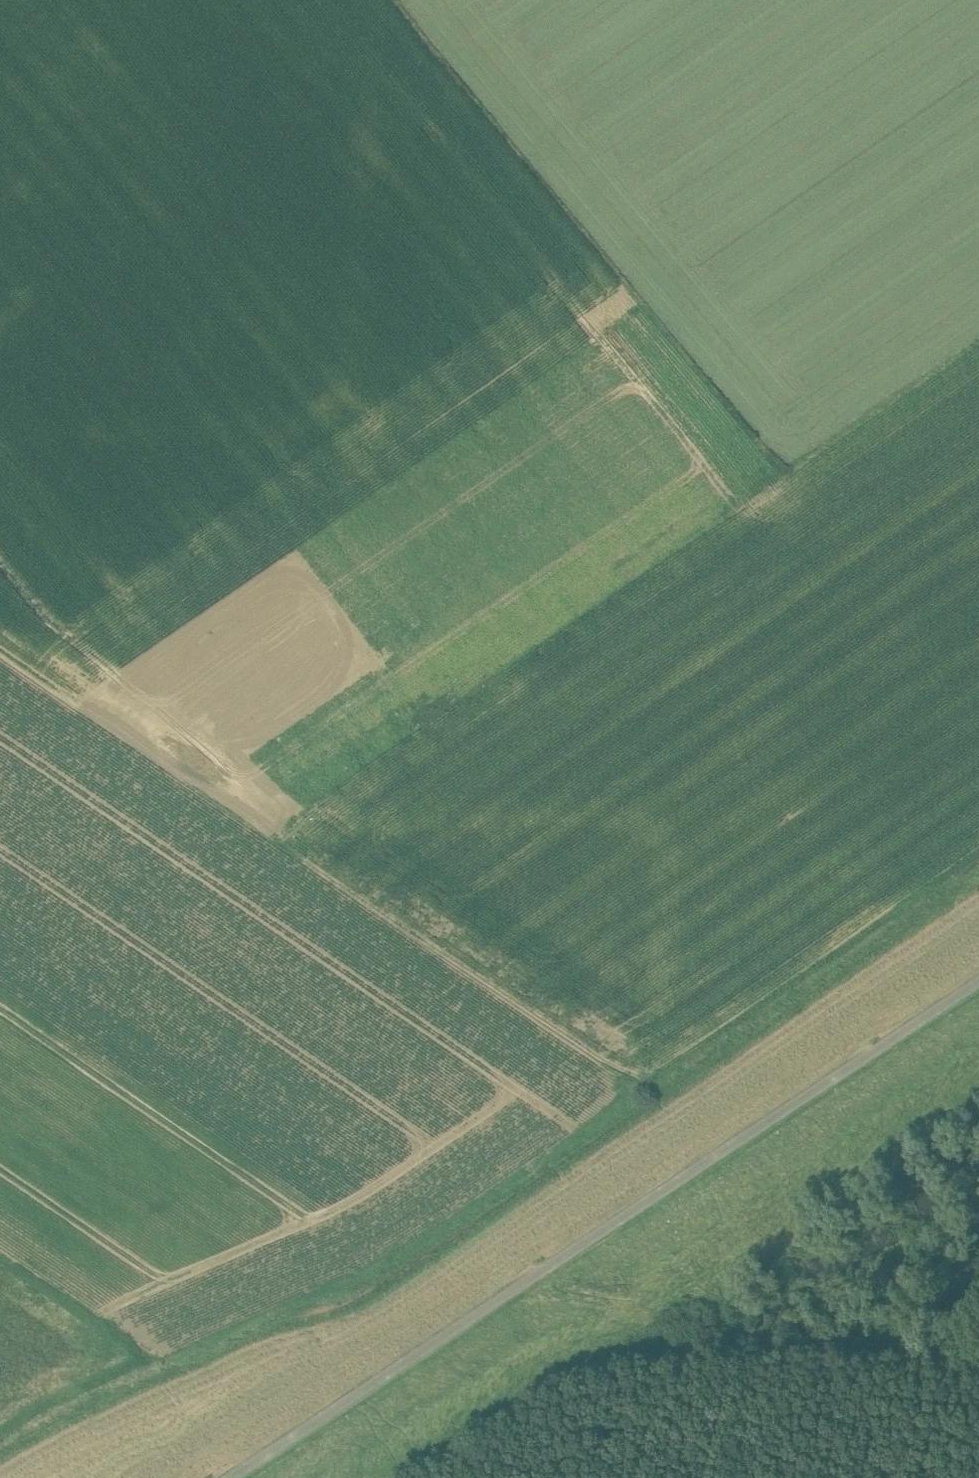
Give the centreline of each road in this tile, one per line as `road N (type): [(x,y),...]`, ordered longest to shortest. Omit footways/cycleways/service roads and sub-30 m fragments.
road 1 (unclassified): [(230,1477),(978,980)]

